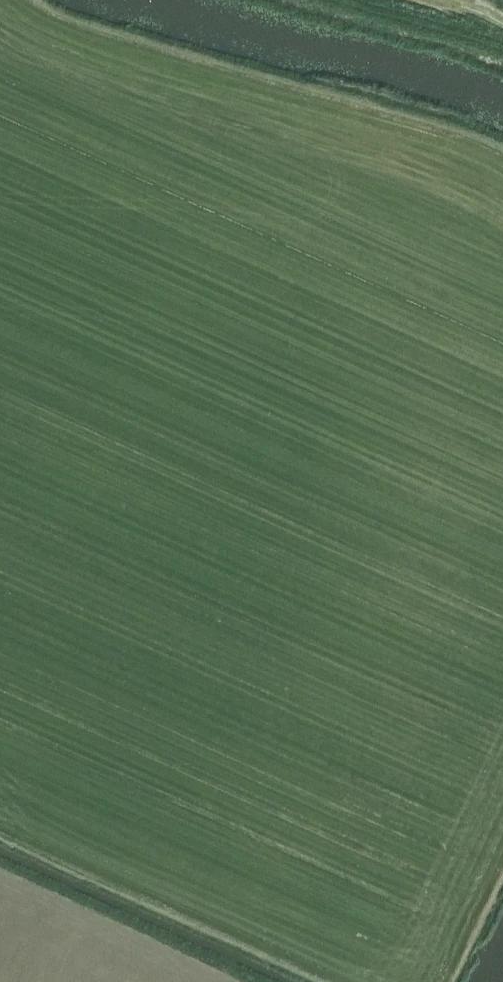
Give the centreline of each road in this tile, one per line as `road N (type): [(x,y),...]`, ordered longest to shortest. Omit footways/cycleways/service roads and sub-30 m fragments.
road 1 (track): [(0,825),(209,921)]

